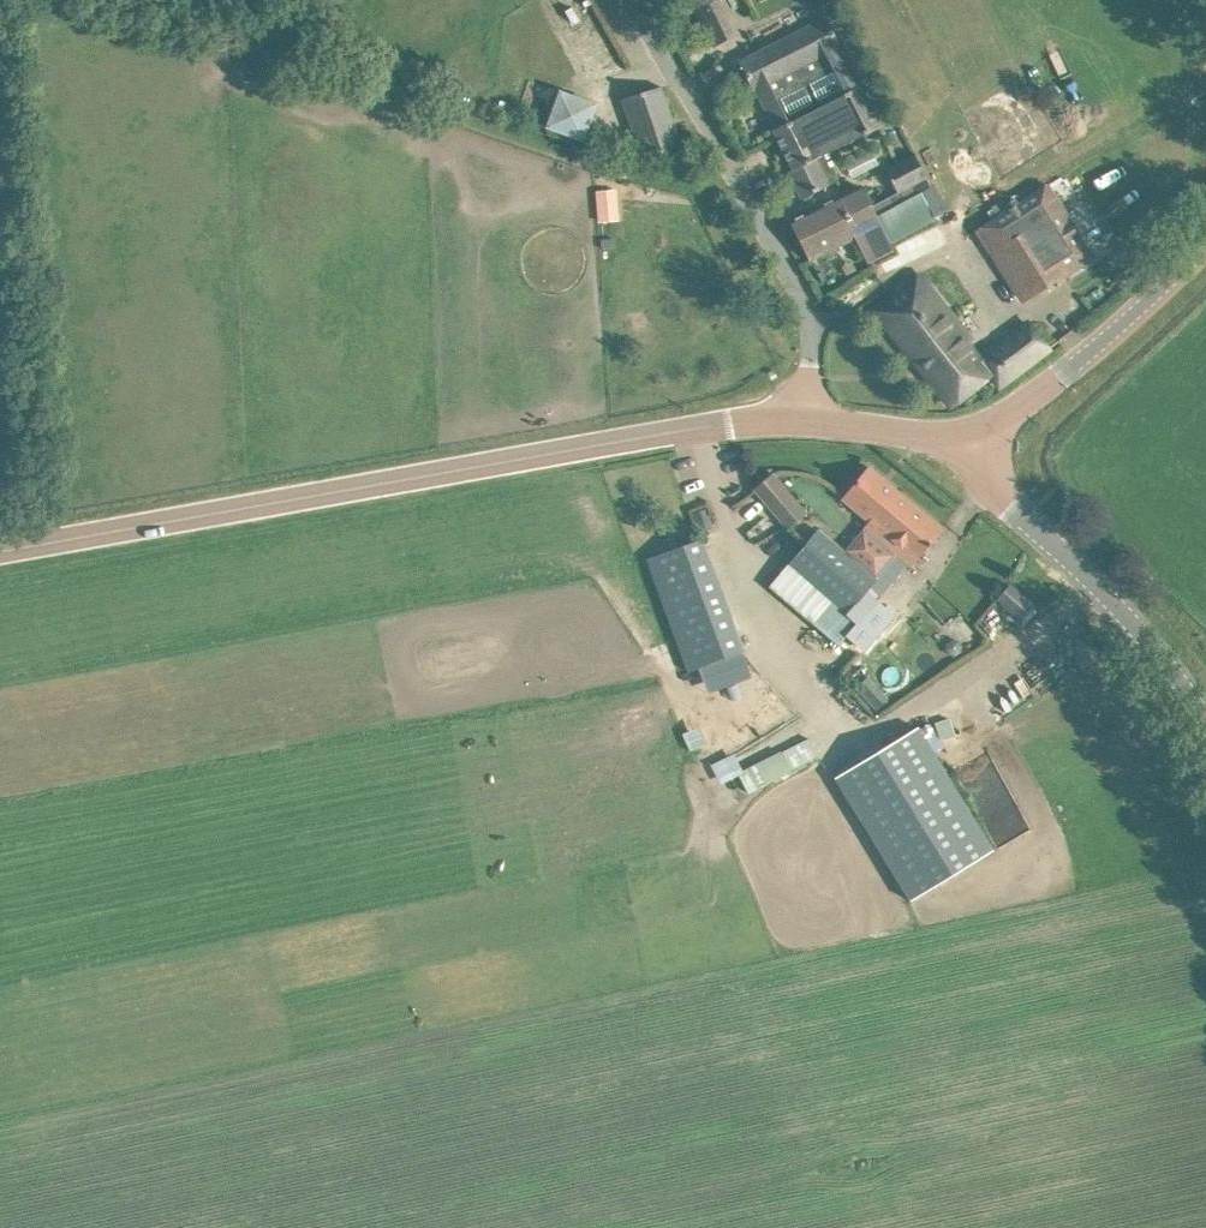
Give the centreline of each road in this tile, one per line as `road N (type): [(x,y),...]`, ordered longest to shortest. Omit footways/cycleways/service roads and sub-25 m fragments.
road 1 (tertiary): [(0,550),(733,421),(806,418)]
road 2 (unclassified): [(806,418),(806,305),(641,0)]
road 3 (unclassified): [(1205,720),(1100,588),(986,473),(971,431)]
road 4 (tertiary): [(971,431),(1012,415),(1205,243)]
road 5 (tertiary): [(971,431),(806,418)]

